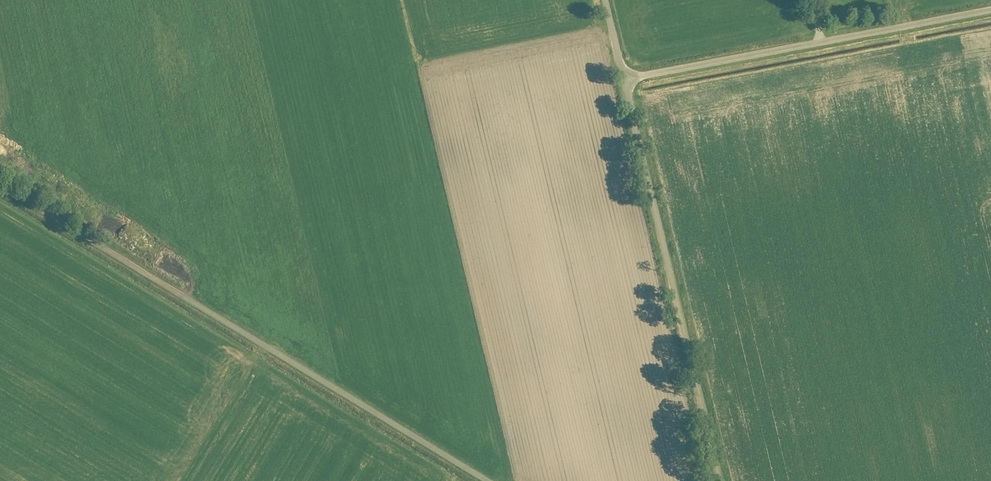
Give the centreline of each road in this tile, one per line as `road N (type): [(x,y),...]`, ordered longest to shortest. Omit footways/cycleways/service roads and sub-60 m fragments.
road 1 (unclassified): [(488,480),(0,181)]
road 2 (unclassified): [(719,480),(623,79)]
road 3 (unclassified): [(623,79),(990,11)]

